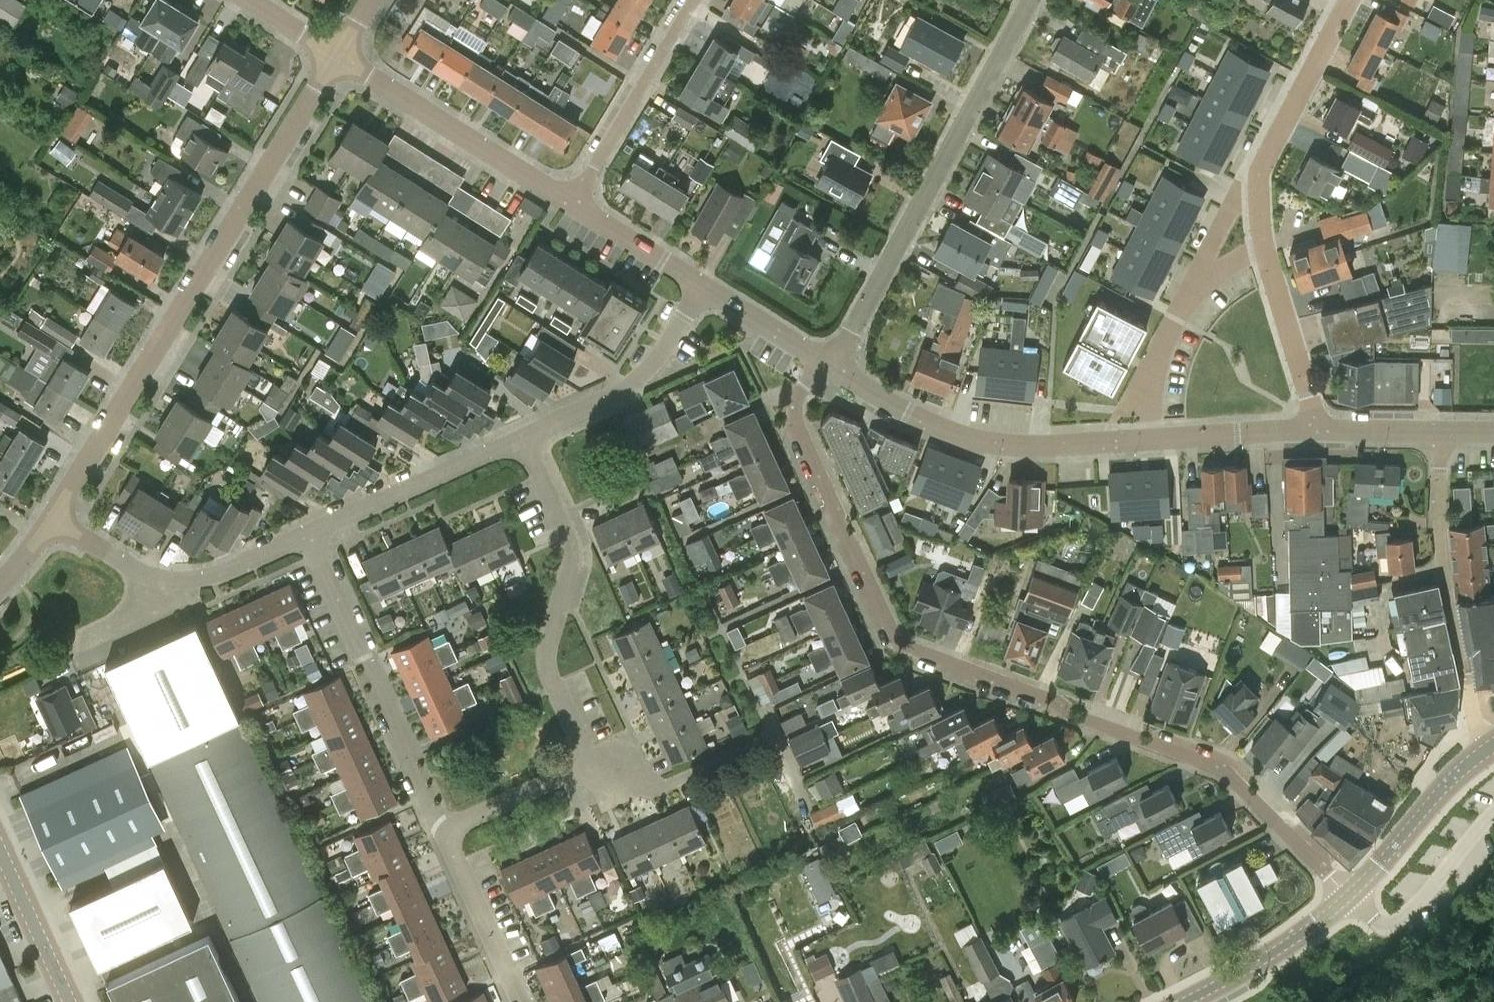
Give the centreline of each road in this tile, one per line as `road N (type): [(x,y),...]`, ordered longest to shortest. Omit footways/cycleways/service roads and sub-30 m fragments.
road 1 (residential): [(1352,896),(1227,769),(917,658),(895,638),(797,425),(798,398),(828,360)]
road 2 (residential): [(337,57),(52,524)]
road 3 (residential): [(1317,430),(1040,449),(966,439),(876,399),(828,360)]
road 4 (residential): [(1317,430),(1258,238),(1257,168),(1347,0)]
road 5 (residential): [(828,360),(851,332),(1028,0)]
road 6 (residential): [(590,768),(551,671),(551,633),(573,573),(571,541),(523,435)]
road 7 (residential): [(439,832),(307,531)]
road 8 (residential): [(1487,744),(1448,596),(1438,435)]
road 9 (residential): [(52,524),(163,586),(188,585),(307,531)]
road 10 (residential): [(805,792),(777,739),(607,802),(590,768)]
road 11 (residential): [(570,205),(337,57)]
road 12 (residential): [(523,435),(635,382),(703,287)]
road 13 (residential): [(692,0),(570,205)]
road 14 (residential): [(307,531),(523,435)]
road 15 (secondary): [(1352,896),(1487,744)]
road 16 (secondary): [(1182,1001),(1299,938),(1352,896)]
road 17 (residential): [(517,1001),(439,832)]
road 18 (tertiary): [(69,1001),(0,850)]
road 19 (residential): [(439,832),(590,768)]
road 20 (residential): [(703,287),(570,205)]
road 21 (residential): [(828,360),(703,287)]
road 22 (residential): [(1438,435),(1317,430)]

